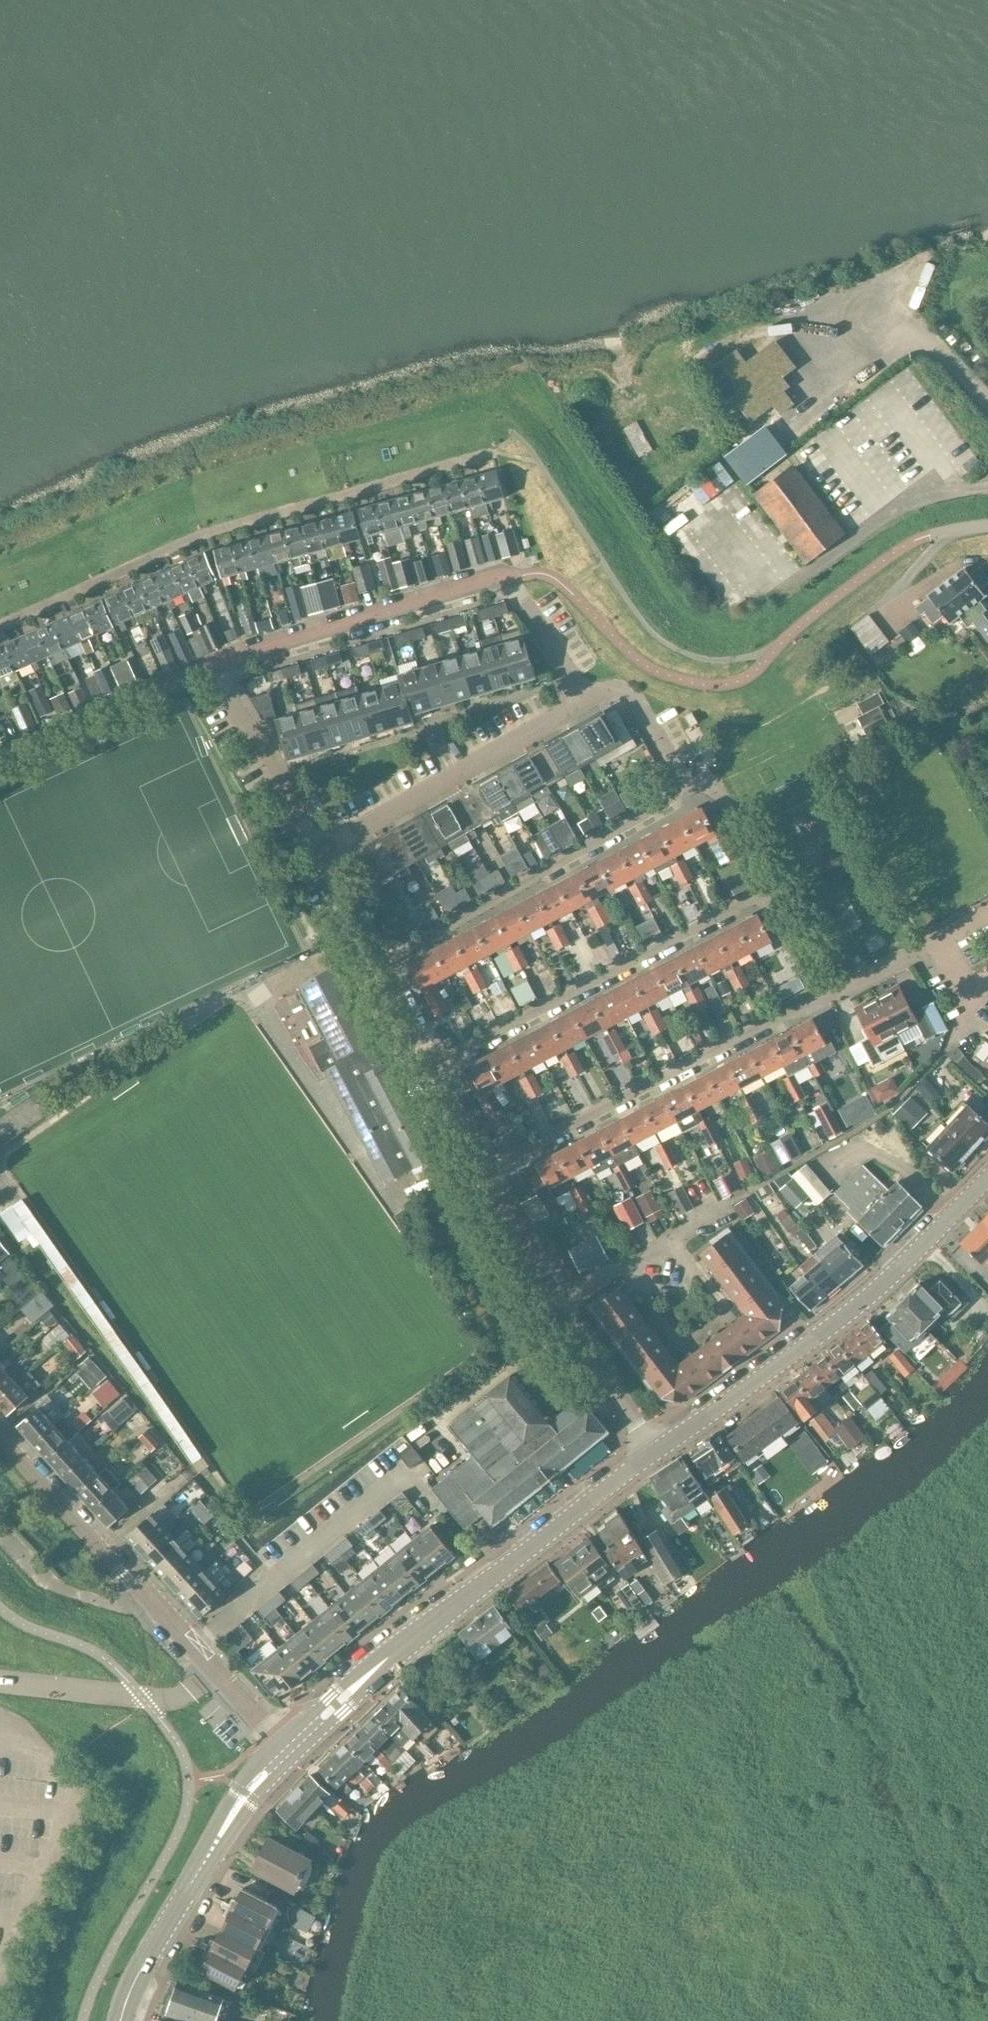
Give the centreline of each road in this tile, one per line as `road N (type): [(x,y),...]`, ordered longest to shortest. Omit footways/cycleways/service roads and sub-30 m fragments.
road 1 (tertiary): [(289,1748),(388,1657),(655,1454)]
road 2 (residential): [(586,699),(506,581),(492,579),(210,663)]
road 3 (tertiary): [(655,1454),(852,1308),(987,1176)]
road 4 (tertiary): [(289,1748),(0,1433)]
road 5 (residential): [(482,1171),(826,995)]
road 6 (residential): [(769,888),(430,1067)]
road 7 (residential): [(377,963),(686,786)]
road 8 (residential): [(655,1454),(517,1244),(482,1171)]
road 9 (tertiary): [(120,2020),(134,1981),(211,1848),(246,1793),(289,1748)]
road 10 (residential): [(320,851),(586,699)]
road 11 (residential): [(210,663),(0,754)]
road 12 (residential): [(320,851),(210,663)]
road 13 (residential): [(686,786),(631,695),(612,689),(586,699)]
road 14 (residential): [(769,888),(718,791),(711,784),(686,786)]
road 15 (residential): [(377,963),(320,851)]
road 16 (residential): [(826,995),(936,939)]
road 17 (residential): [(826,995),(769,888)]

